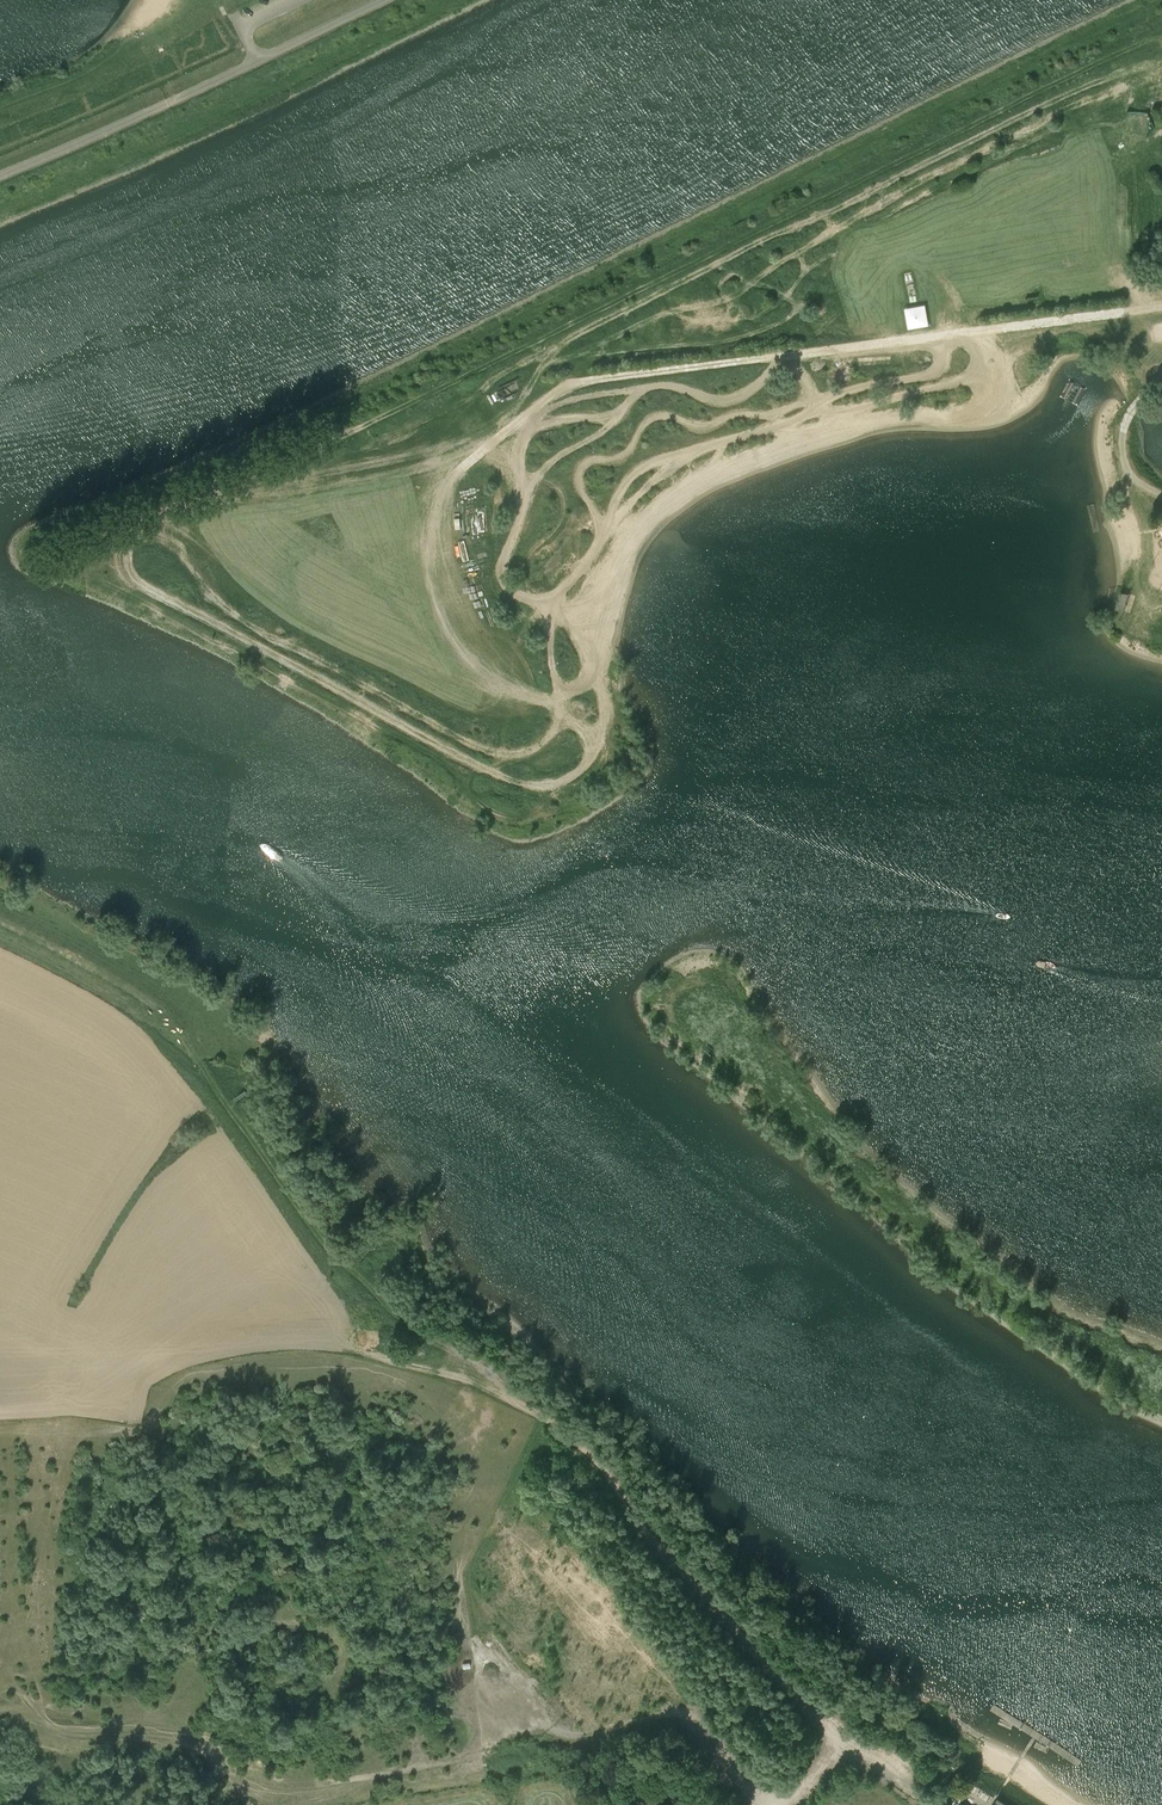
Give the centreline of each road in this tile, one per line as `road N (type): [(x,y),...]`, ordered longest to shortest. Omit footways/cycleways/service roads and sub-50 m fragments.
road 1 (track): [(454,476),(564,383),(1161,307)]
road 2 (unclassified): [(0,176),(382,0)]

